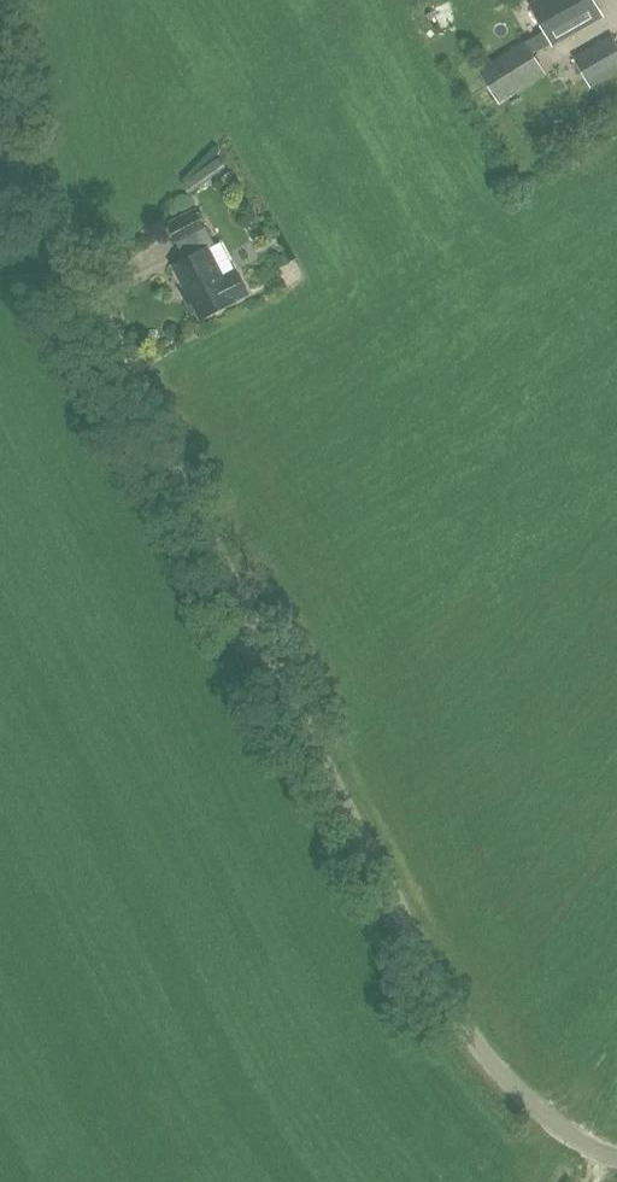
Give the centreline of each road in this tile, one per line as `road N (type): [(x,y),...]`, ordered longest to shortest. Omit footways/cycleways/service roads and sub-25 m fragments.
road 1 (unclassified): [(616,1157),(543,1115),(454,1017),(0,138)]

